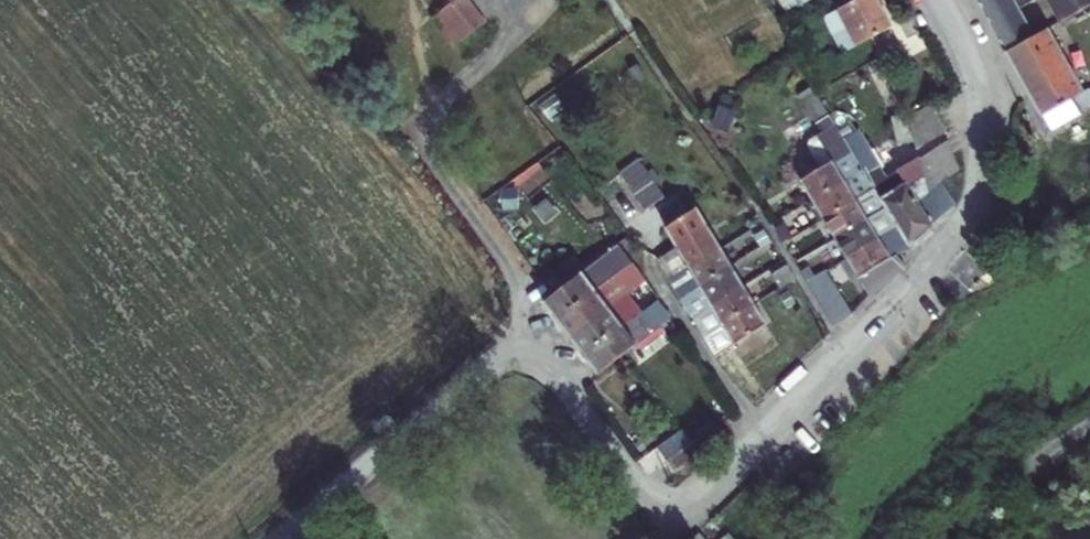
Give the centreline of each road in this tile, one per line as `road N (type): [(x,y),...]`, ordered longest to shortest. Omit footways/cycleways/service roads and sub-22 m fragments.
road 1 (residential): [(274,538),(508,361),(535,362),(561,378),(640,489),(679,501),(714,491),(848,354),(970,210),(985,141),(983,86),(941,0)]

